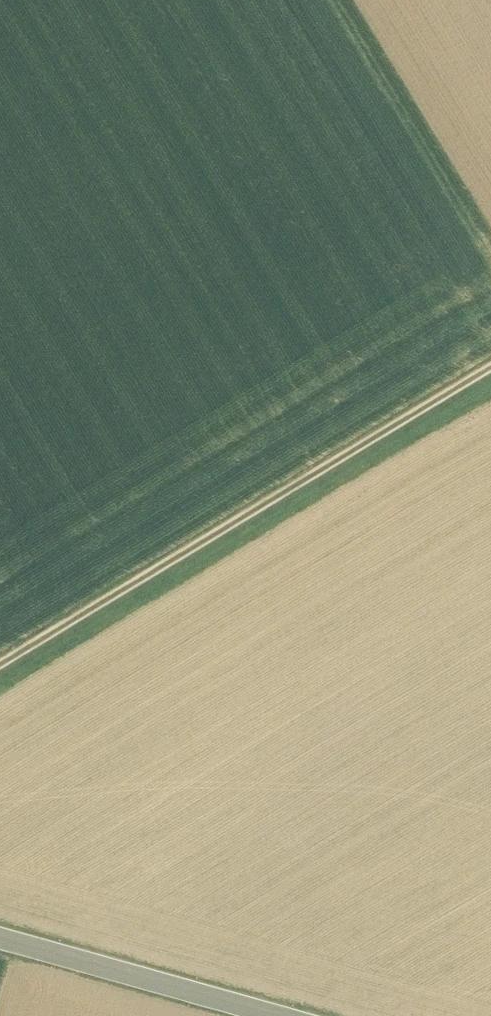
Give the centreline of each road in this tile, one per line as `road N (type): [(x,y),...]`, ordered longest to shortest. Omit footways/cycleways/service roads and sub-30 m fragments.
road 1 (track): [(490,368),(0,664)]
road 2 (tertiary): [(273,1015),(0,939)]

